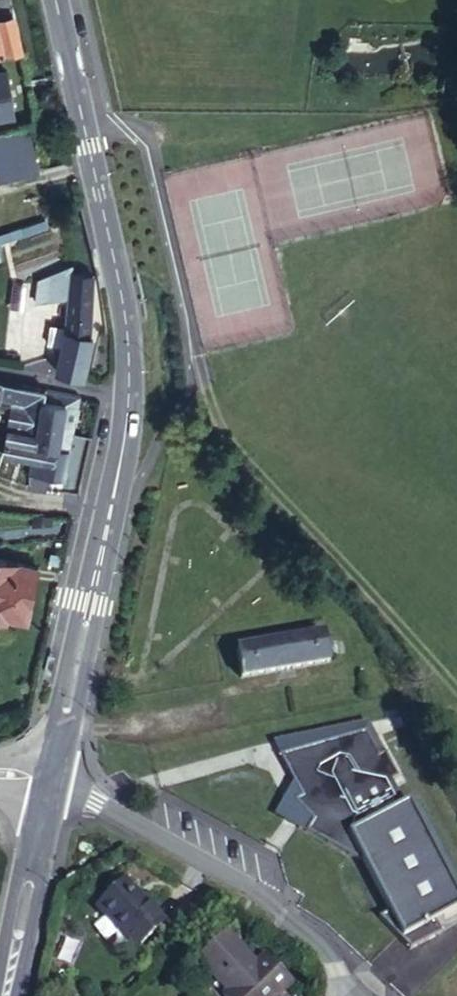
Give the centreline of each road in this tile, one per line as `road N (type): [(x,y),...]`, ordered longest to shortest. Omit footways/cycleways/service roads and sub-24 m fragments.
road 1 (tertiary): [(50,0),(123,317),(122,390)]
road 2 (residential): [(365,985),(282,908),(50,781)]
road 3 (tertiary): [(105,508),(50,781)]
road 4 (tertiary): [(50,781),(1,995)]
road 5 (residential): [(122,390),(0,365)]

